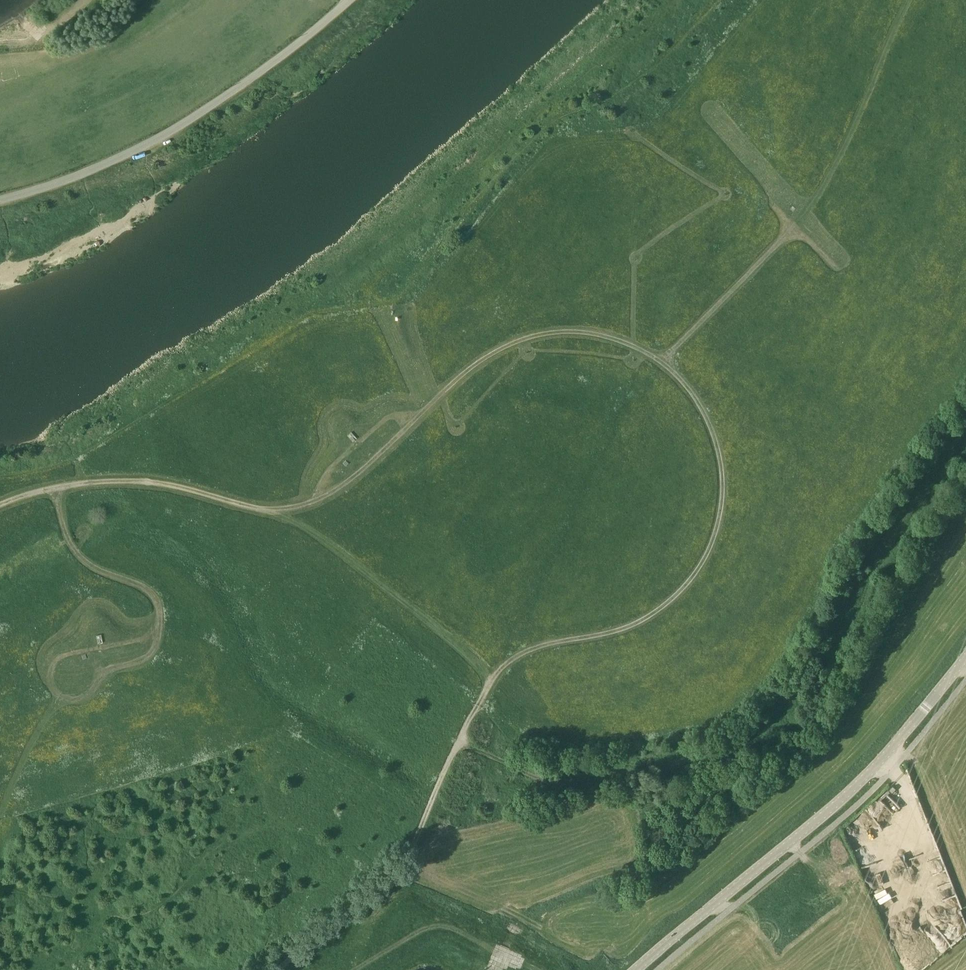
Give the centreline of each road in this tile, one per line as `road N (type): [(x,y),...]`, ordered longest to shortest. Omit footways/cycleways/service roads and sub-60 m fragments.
road 1 (track): [(662,361),(696,398),(721,469),(721,508),(690,581),(635,624),(509,660),(477,705),(411,850),(277,969)]
road 2 (track): [(0,508),(38,491),(131,481),(250,508),(298,509),(350,481),(477,363),(510,344),(590,334),(662,361)]
road 3 (tertiary): [(637,969),(837,804),(965,658)]
road 4 (unclassified): [(0,197),(100,164),(170,130),(348,0)]
road 5 (track): [(54,489),(81,558),(143,587),(159,615),(153,650),(103,672),(84,698),(63,700),(50,679),(58,656)]
road 6 (track): [(250,508),(313,532),(482,663),(491,680)]
road 7 (track): [(662,361),(793,229)]
road 8 (track): [(315,502),(331,466),(382,422),(415,419)]

